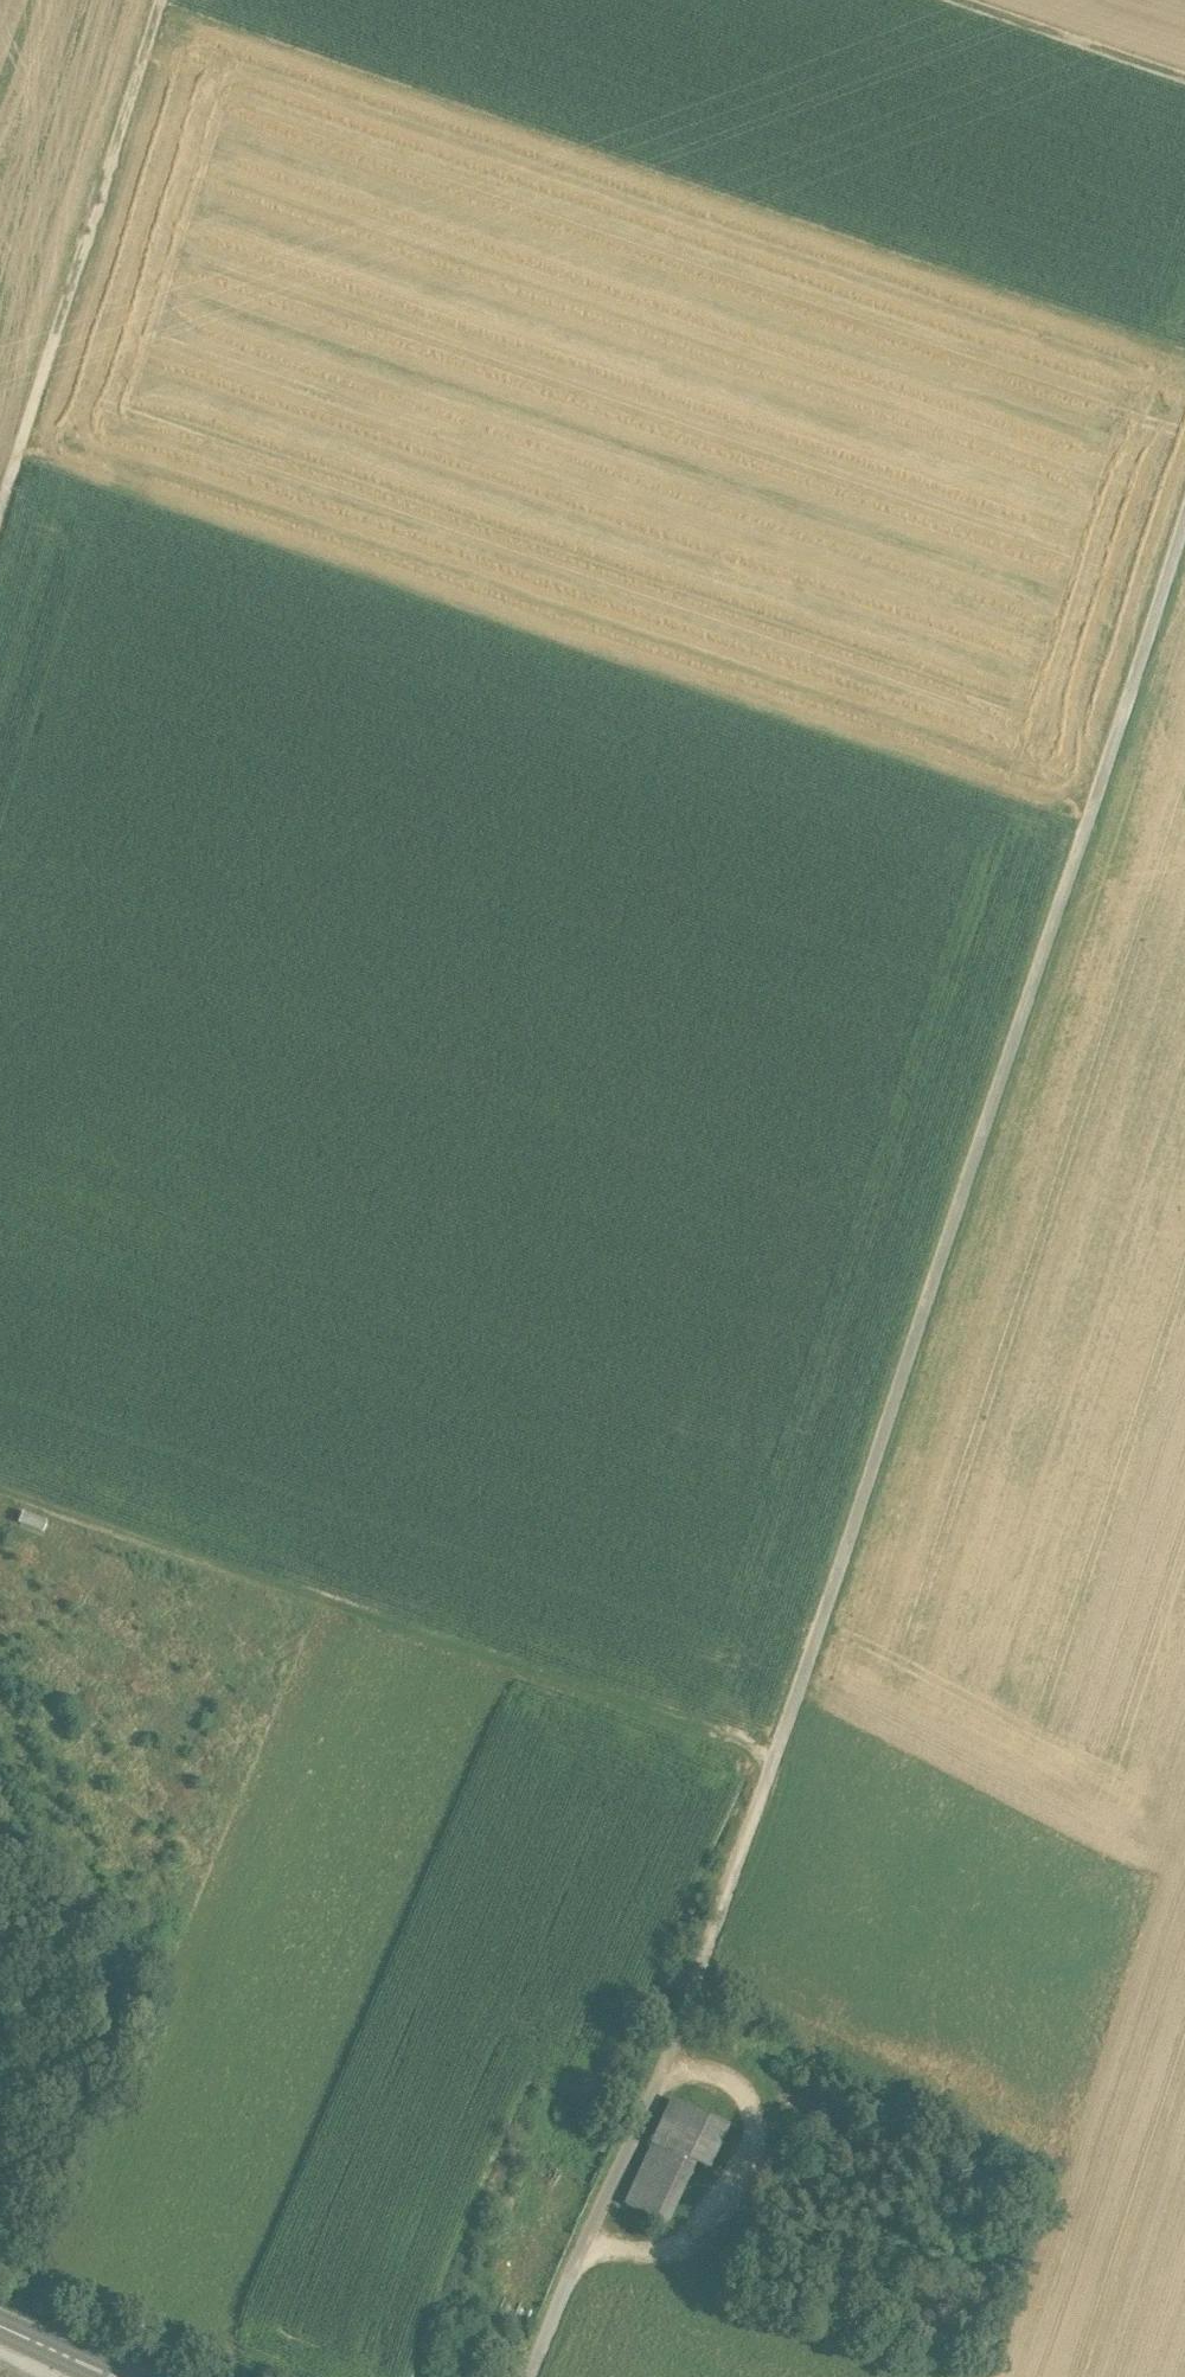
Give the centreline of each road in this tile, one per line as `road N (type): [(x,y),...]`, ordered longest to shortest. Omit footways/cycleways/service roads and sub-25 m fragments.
road 1 (track): [(0,1505),(477,1670),(622,1708),(775,1762)]
road 2 (track): [(0,615),(186,0)]
road 3 (track): [(1184,83),(915,0)]
road 4 (secondary): [(113,2376),(0,2326)]

